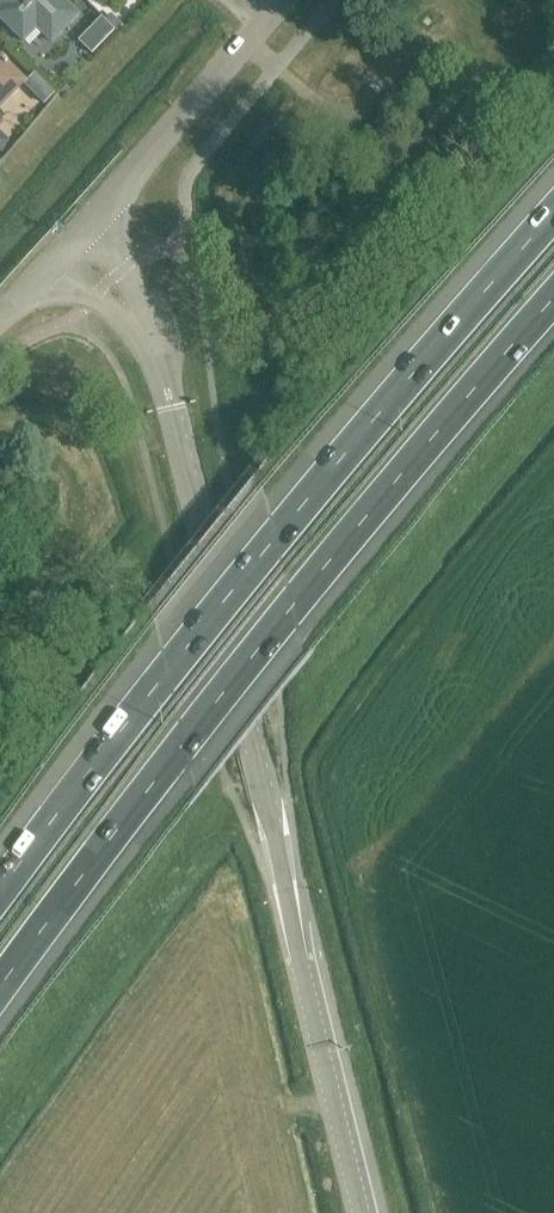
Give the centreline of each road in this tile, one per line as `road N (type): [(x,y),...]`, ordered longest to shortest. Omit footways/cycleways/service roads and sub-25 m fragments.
road 1 (tertiary): [(367,1212),(172,403),(148,329),(75,234)]
road 2 (motorway): [(0,990),(292,609),(553,300)]
road 3 (motorway): [(553,211),(275,540),(0,893)]
road 4 (unclassified): [(75,234),(271,20)]

